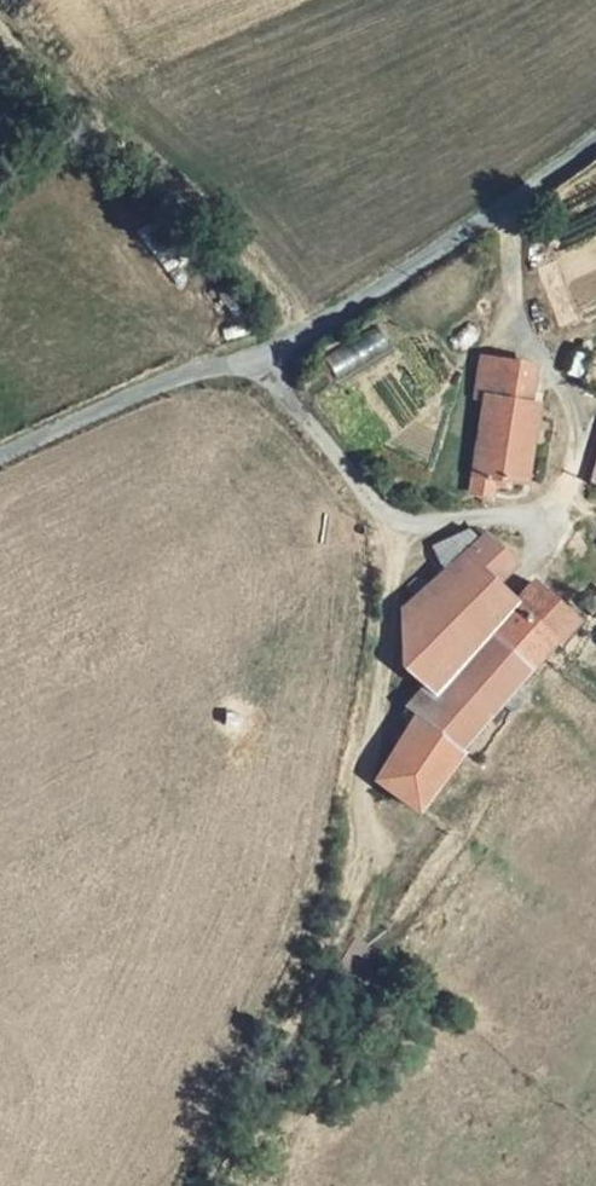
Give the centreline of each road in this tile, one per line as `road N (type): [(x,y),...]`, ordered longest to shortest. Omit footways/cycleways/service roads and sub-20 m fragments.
road 1 (track): [(215,1185),(356,915),(364,761),(394,536)]
road 2 (unclassified): [(0,460),(196,375),(264,366),(595,149)]
road 3 (track): [(264,366),(296,325),(242,242),(0,31)]
road 4 (track): [(513,207),(516,307),(529,345),(580,427),(562,512),(538,540)]

